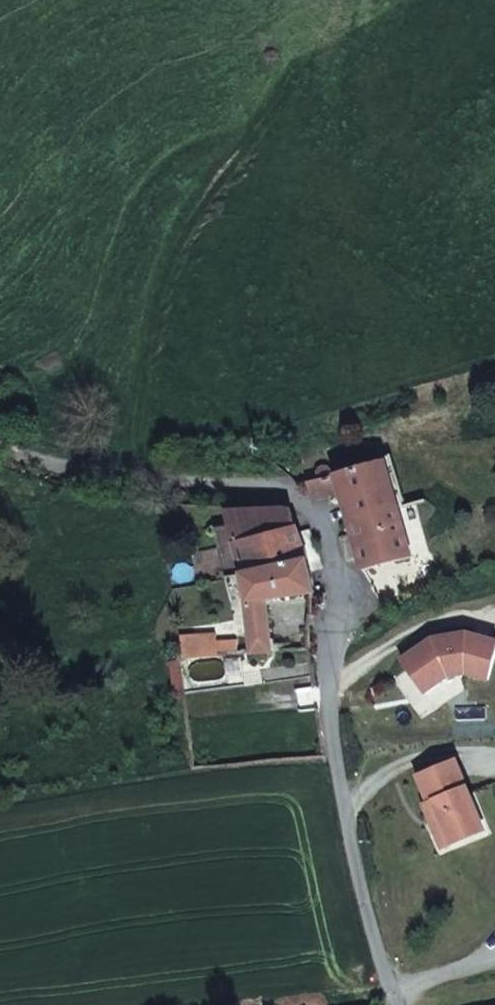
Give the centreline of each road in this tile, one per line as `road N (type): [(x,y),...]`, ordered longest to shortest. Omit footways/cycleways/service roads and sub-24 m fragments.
road 1 (residential): [(202,481),(278,483),(293,492),(345,608),(324,687),(391,1004)]
road 2 (track): [(202,481),(100,467),(0,435)]

